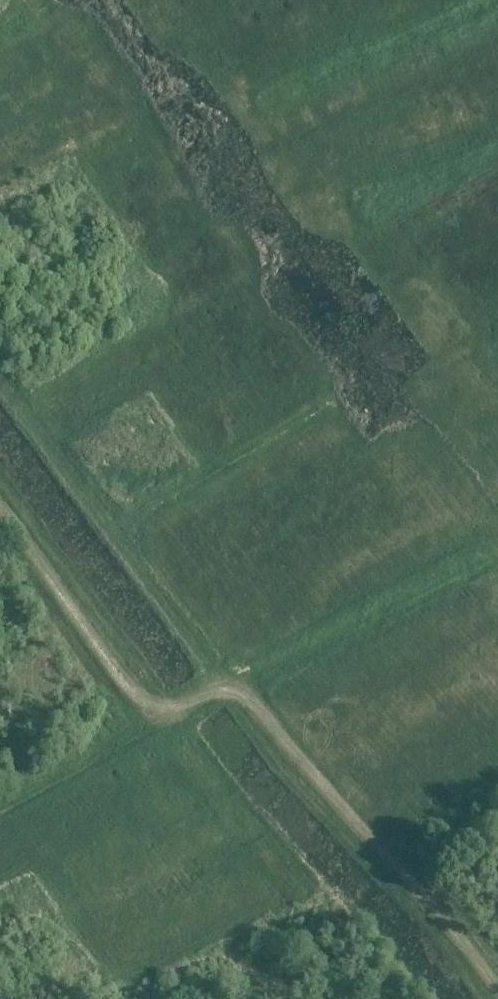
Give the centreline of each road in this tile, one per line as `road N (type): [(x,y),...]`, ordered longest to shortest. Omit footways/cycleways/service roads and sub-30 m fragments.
road 1 (track): [(0,508),(128,689),(164,709),(218,689),(245,691),(452,922),(497,990)]

